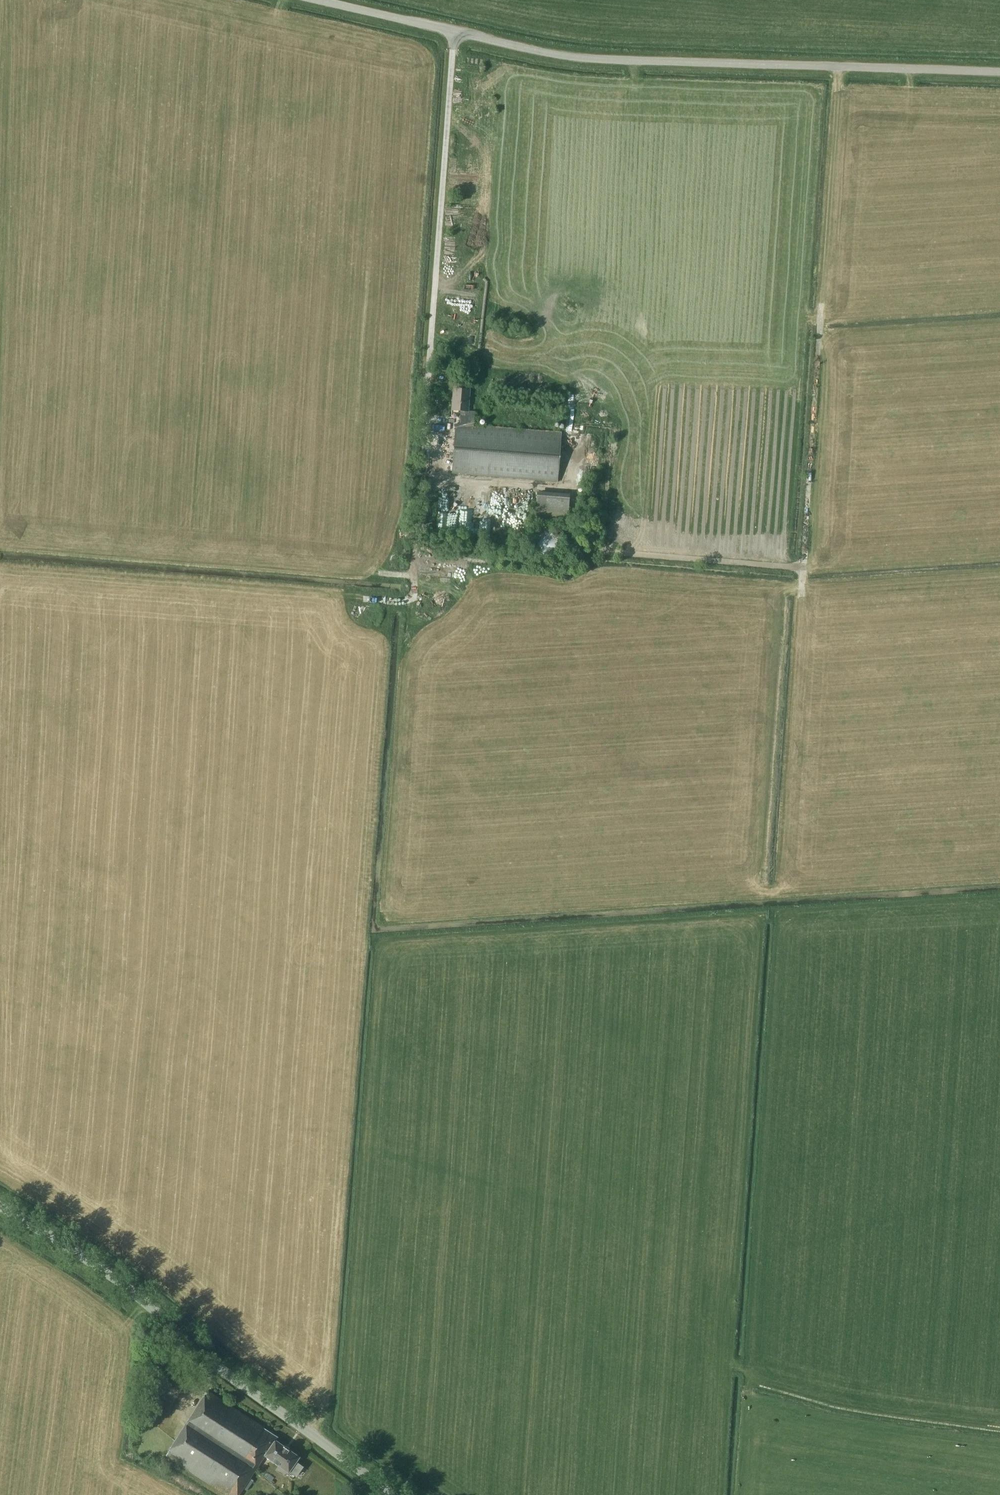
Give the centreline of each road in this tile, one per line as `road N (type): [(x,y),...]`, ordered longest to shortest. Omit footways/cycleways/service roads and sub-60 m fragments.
road 1 (unclassified): [(999,71),(562,56),(320,0)]
road 2 (tertiary): [(0,1209),(153,1307),(387,1494)]

